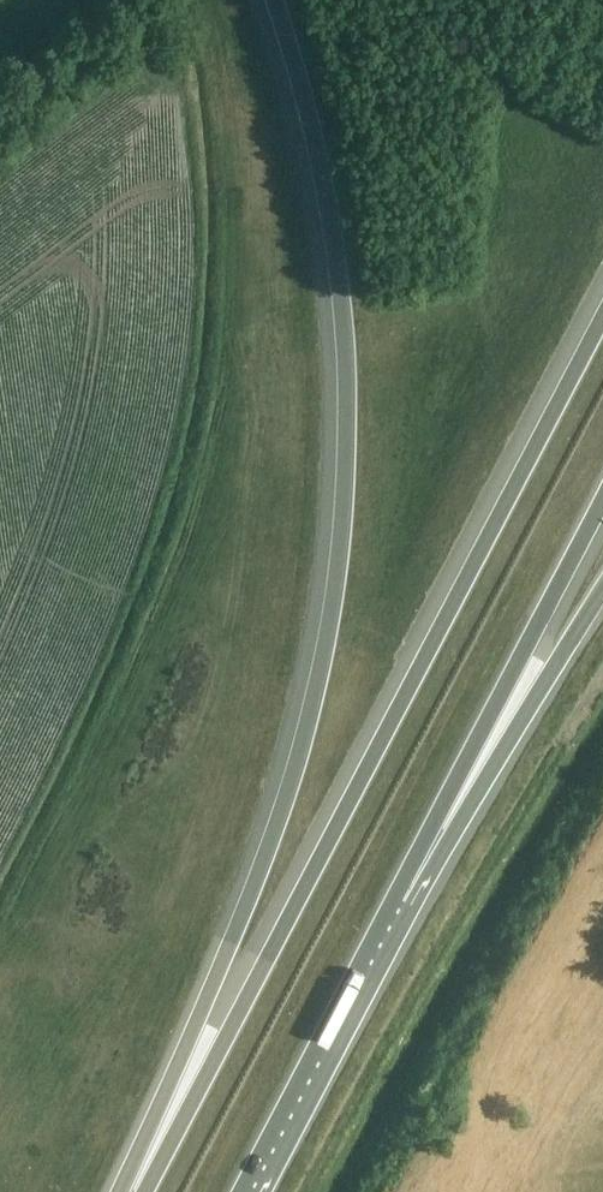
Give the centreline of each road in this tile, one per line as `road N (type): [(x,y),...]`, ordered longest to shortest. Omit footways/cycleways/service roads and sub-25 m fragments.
road 1 (motorway): [(273,0),(302,97),(343,318),(344,507),(332,616),(291,783),(134,1191)]
road 2 (trunk): [(602,314),(144,1191)]
road 3 (trunk): [(397,901),(602,496)]
road 4 (motorway): [(397,901),(602,592)]
road 5 (trunk): [(242,1191),(397,901)]

